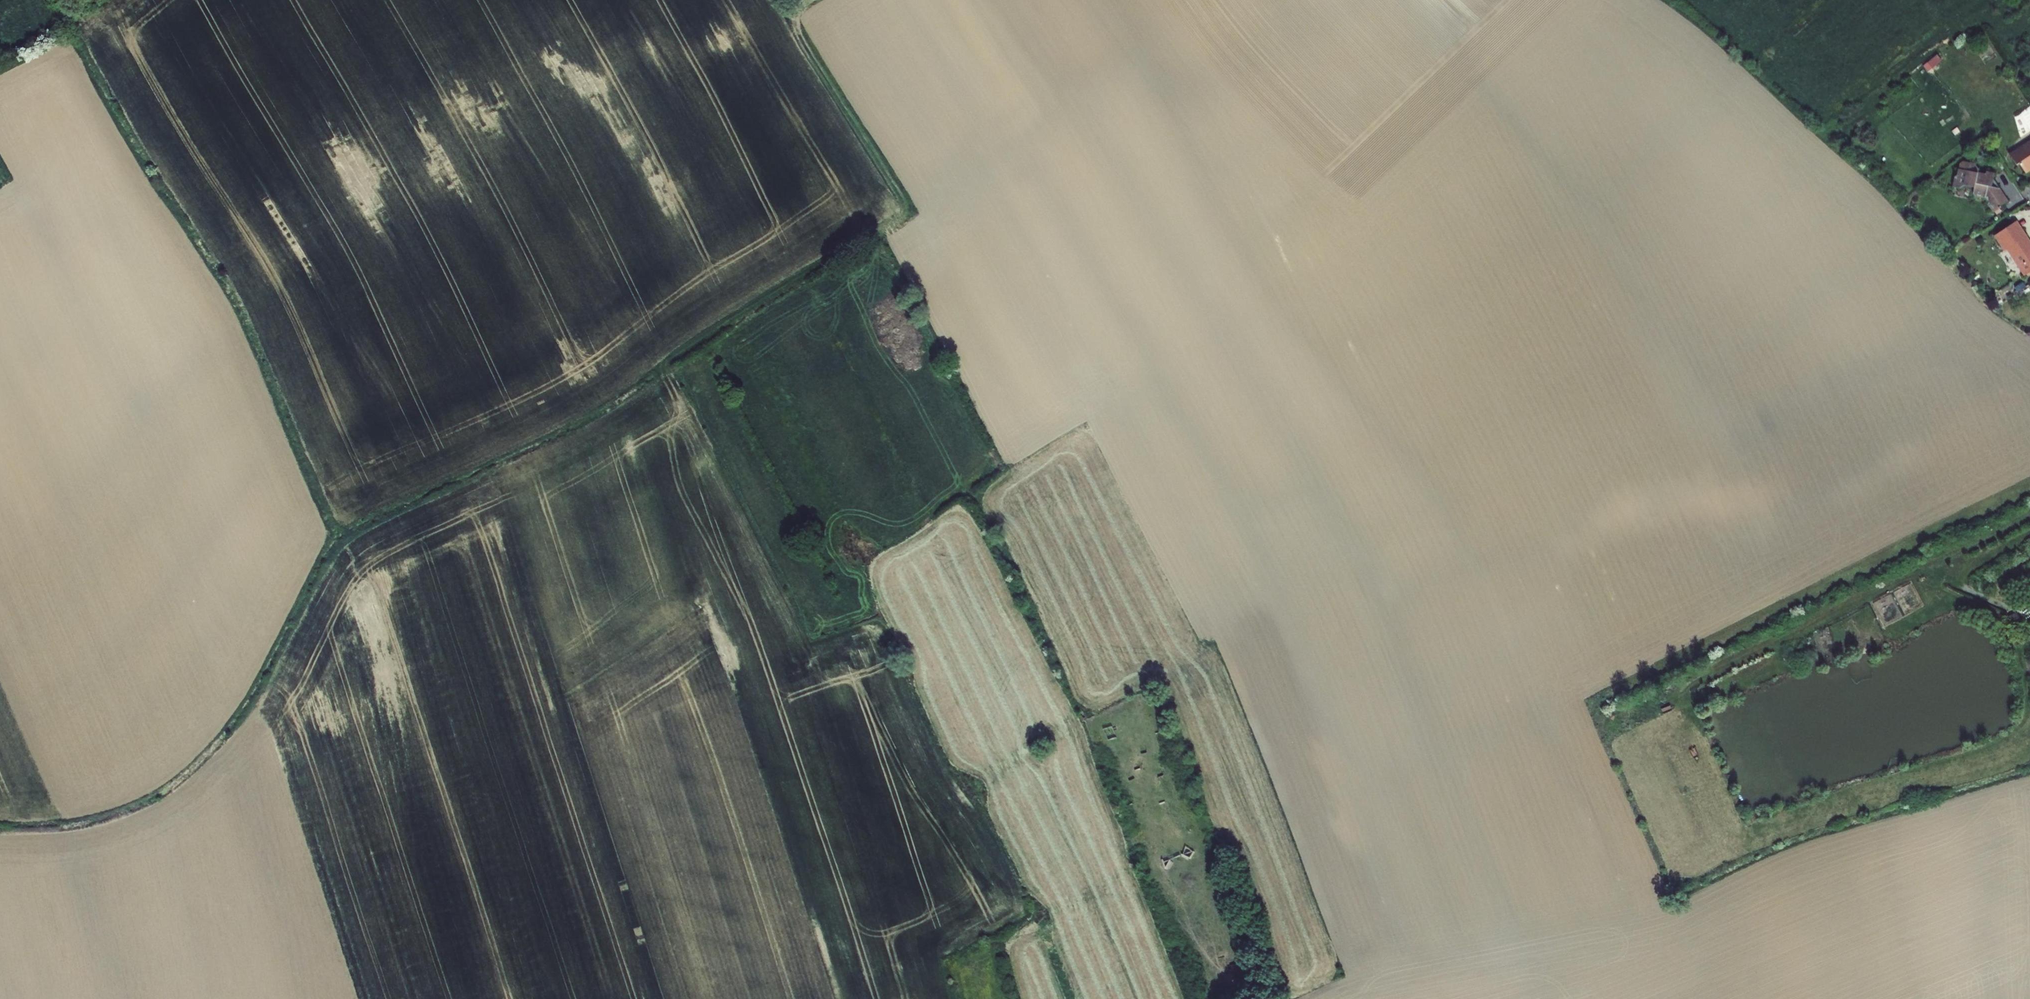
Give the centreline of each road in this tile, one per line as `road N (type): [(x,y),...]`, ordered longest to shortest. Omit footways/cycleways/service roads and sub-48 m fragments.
road 1 (track): [(821,0),(796,17),(796,29),(912,210),(880,234)]
road 2 (track): [(2029,513),(1912,574)]

